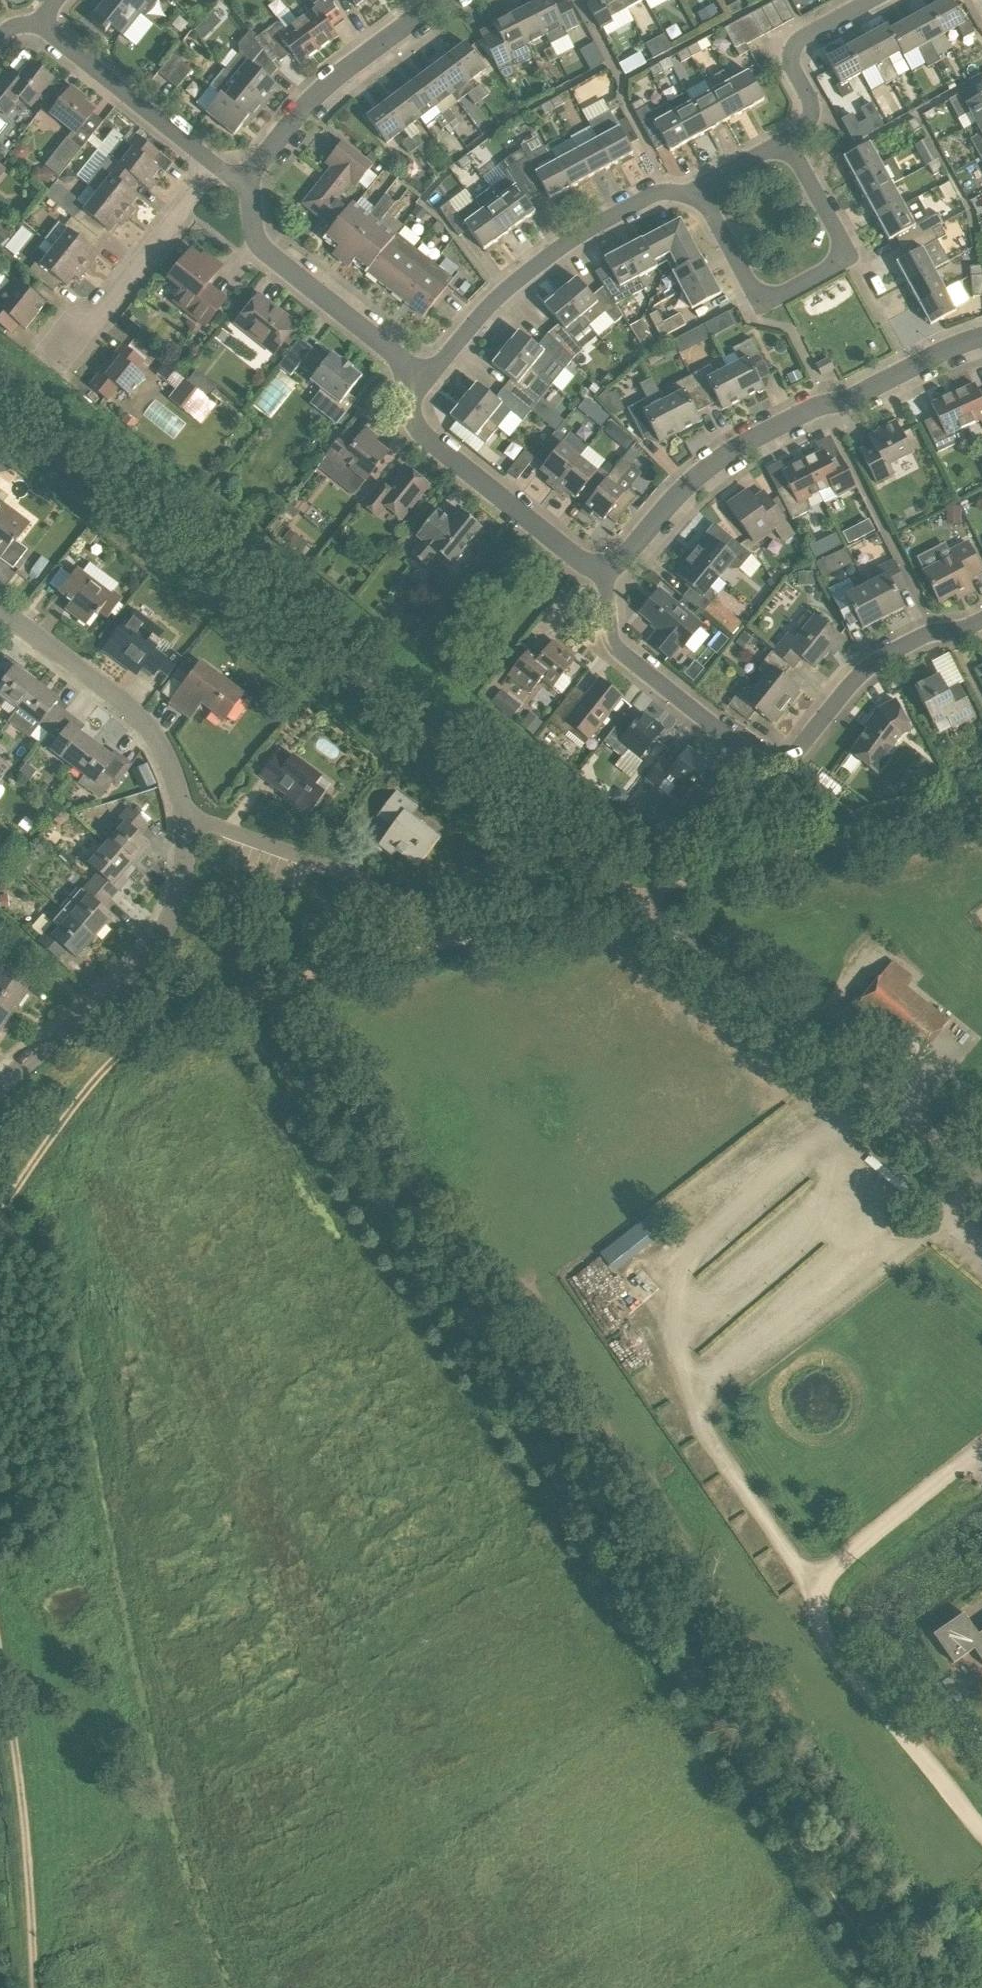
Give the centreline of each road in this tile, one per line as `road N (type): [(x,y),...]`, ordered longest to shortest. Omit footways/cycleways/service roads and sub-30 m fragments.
road 1 (residential): [(633,895),(0,394)]
road 2 (track): [(0,1224),(88,1087),(177,1013),(633,895)]
road 3 (residential): [(981,619),(880,658),(778,765),(758,760),(623,655),(611,635),(609,580)]
road 4 (residential): [(981,340),(741,447),(686,489),(609,580)]
road 5 (track): [(633,895),(981,803)]
road 6 (residential): [(408,363),(441,358),(536,264),(586,228),(647,196),(701,190)]
road 7 (residential): [(788,144),(843,244),(837,264),(776,299),(760,296),(701,190)]
road 8 (track): [(35,1987),(21,1775),(0,1651)]
road 9 (residential): [(0,1089),(157,947),(182,896),(188,827)]
road 10 (residential): [(609,580),(417,432),(406,412),(408,363)]
road 11 (residential): [(479,935),(438,925),(317,862),(219,828),(188,827)]
road 12 (residential): [(188,827),(166,749),(130,711),(4,613)]
road 13 (residential): [(253,184),(267,154),(329,83),(443,0)]
road 14 (residential): [(408,363),(262,249),(253,184)]
road 15 (residential): [(41,26),(216,166)]
road 16 (residential): [(80,342),(216,166)]
road 17 (residential): [(788,144),(813,109),(791,66),(800,43),(877,0)]

